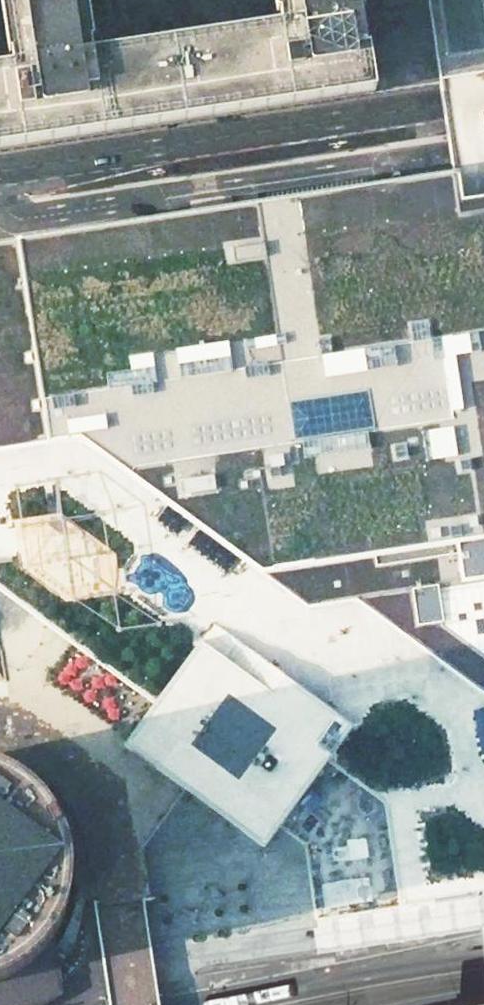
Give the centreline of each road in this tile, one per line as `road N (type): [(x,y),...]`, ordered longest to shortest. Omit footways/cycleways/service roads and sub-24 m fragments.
road 1 (secondary): [(0,189),(483,121)]
road 2 (secondary): [(483,959),(217,1004)]

